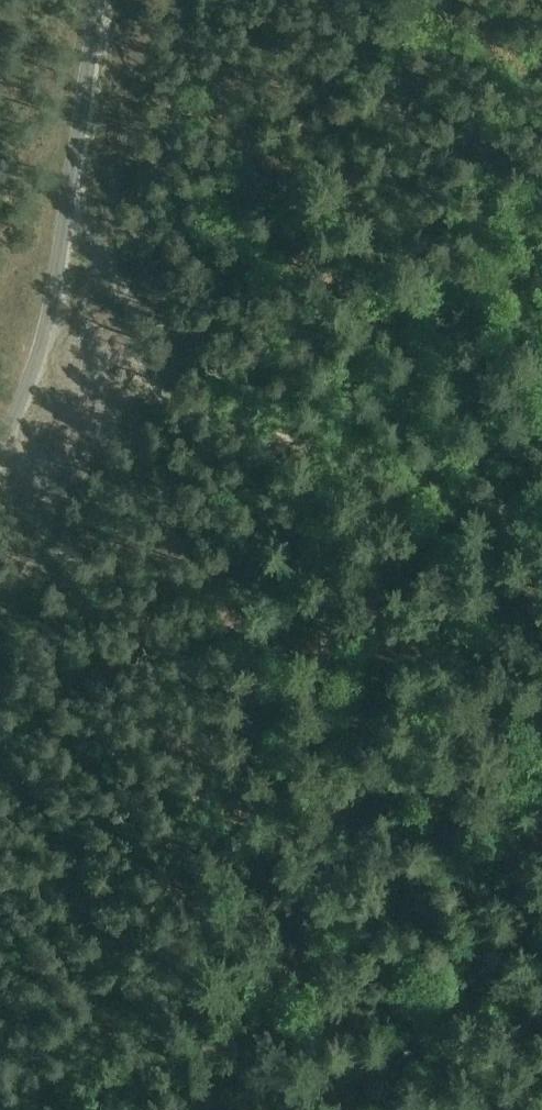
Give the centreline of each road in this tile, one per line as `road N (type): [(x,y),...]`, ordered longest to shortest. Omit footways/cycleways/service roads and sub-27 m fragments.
road 1 (unclassified): [(95,0),(39,355),(0,449)]

